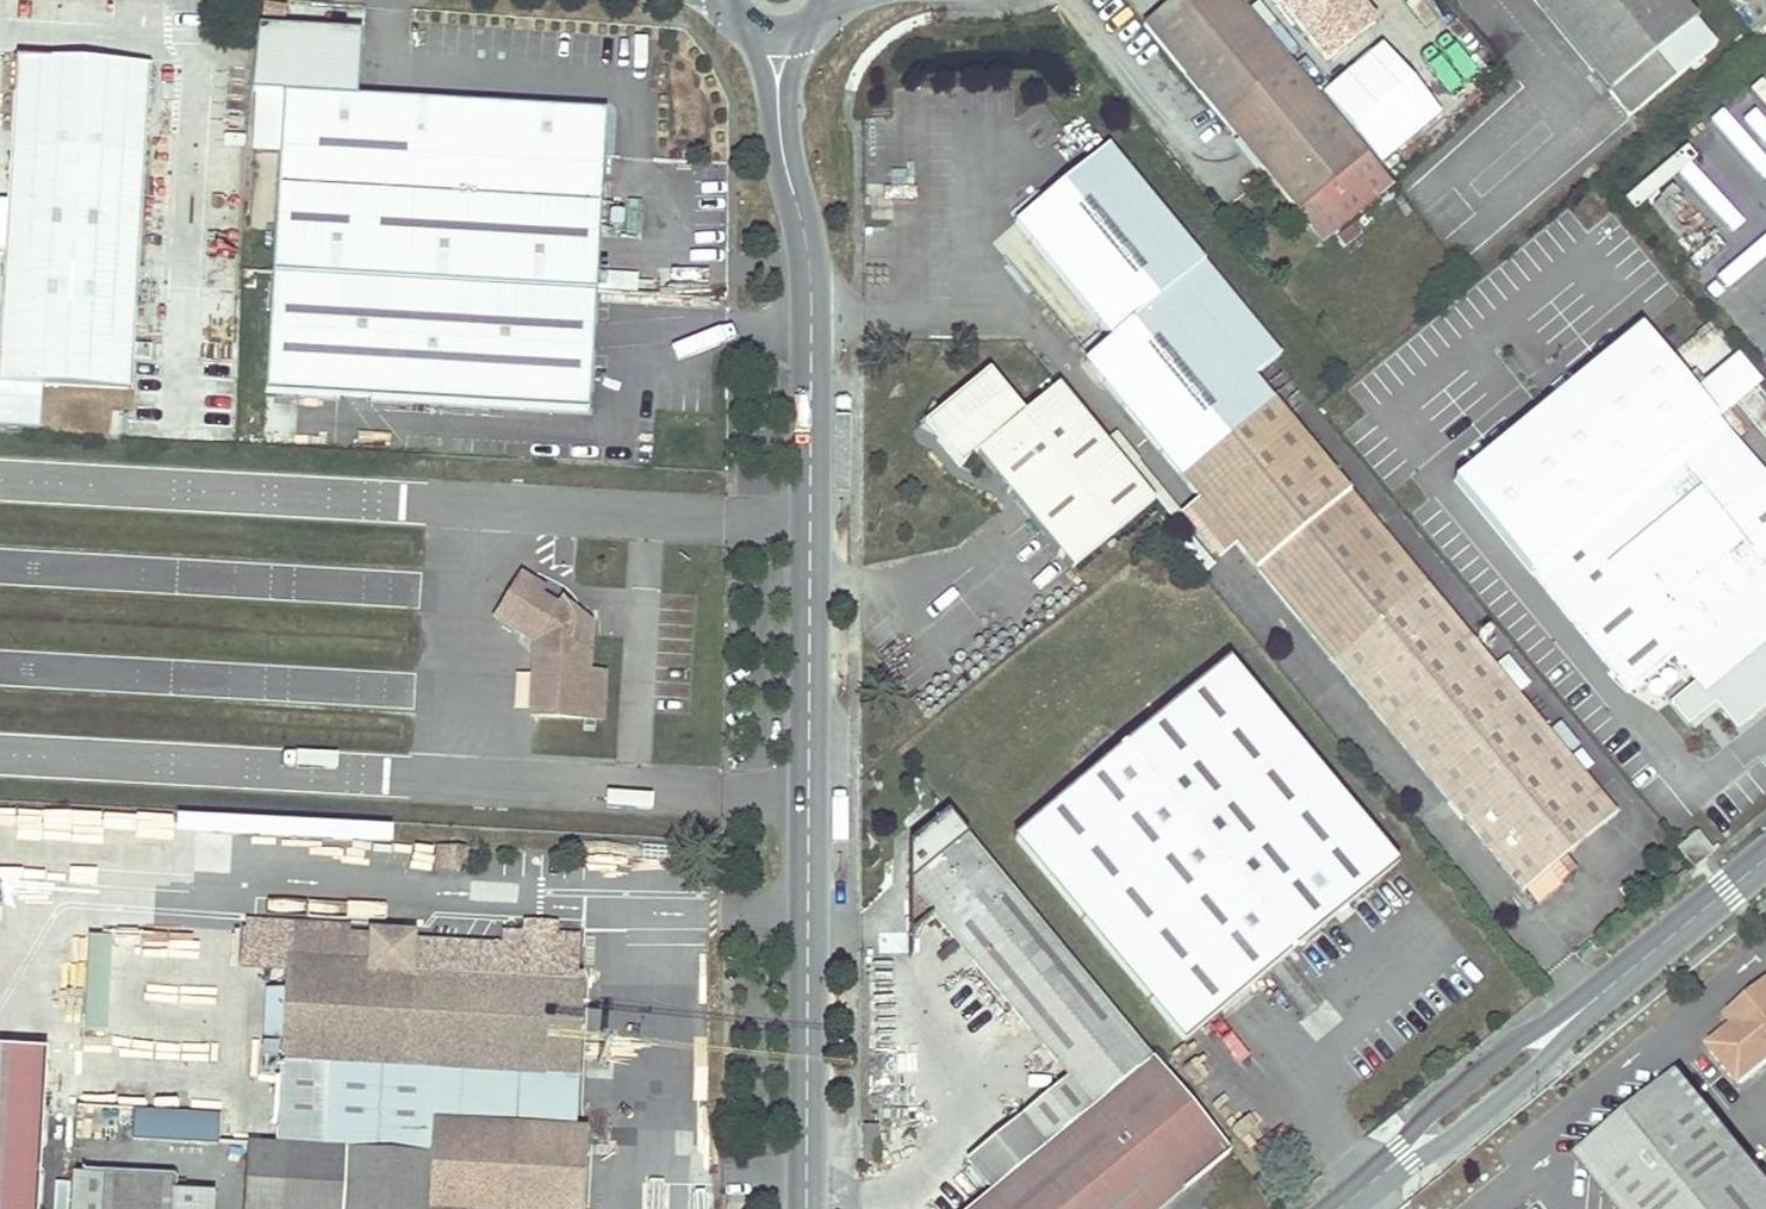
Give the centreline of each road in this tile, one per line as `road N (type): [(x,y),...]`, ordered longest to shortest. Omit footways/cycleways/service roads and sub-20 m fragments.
road 1 (unclassified): [(807,1208),(810,278),(779,106)]
road 2 (unclassified): [(1579,1013),(1515,1038),(1426,1111),(1382,1175)]
road 3 (unclassified): [(1382,1175),(1459,1137),(1548,1064),(1579,1013)]
road 4 (unclassified): [(1579,1013),(1765,858)]

